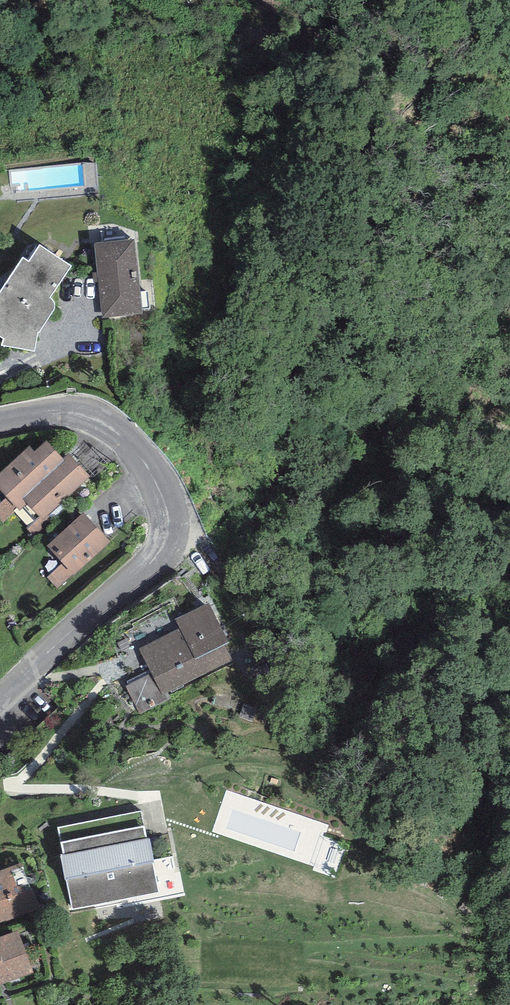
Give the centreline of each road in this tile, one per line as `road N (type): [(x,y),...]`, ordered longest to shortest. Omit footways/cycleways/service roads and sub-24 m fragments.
road 1 (tertiary): [(0,698),(152,561),(168,522),(148,465),(108,425),(69,411),(0,422)]

